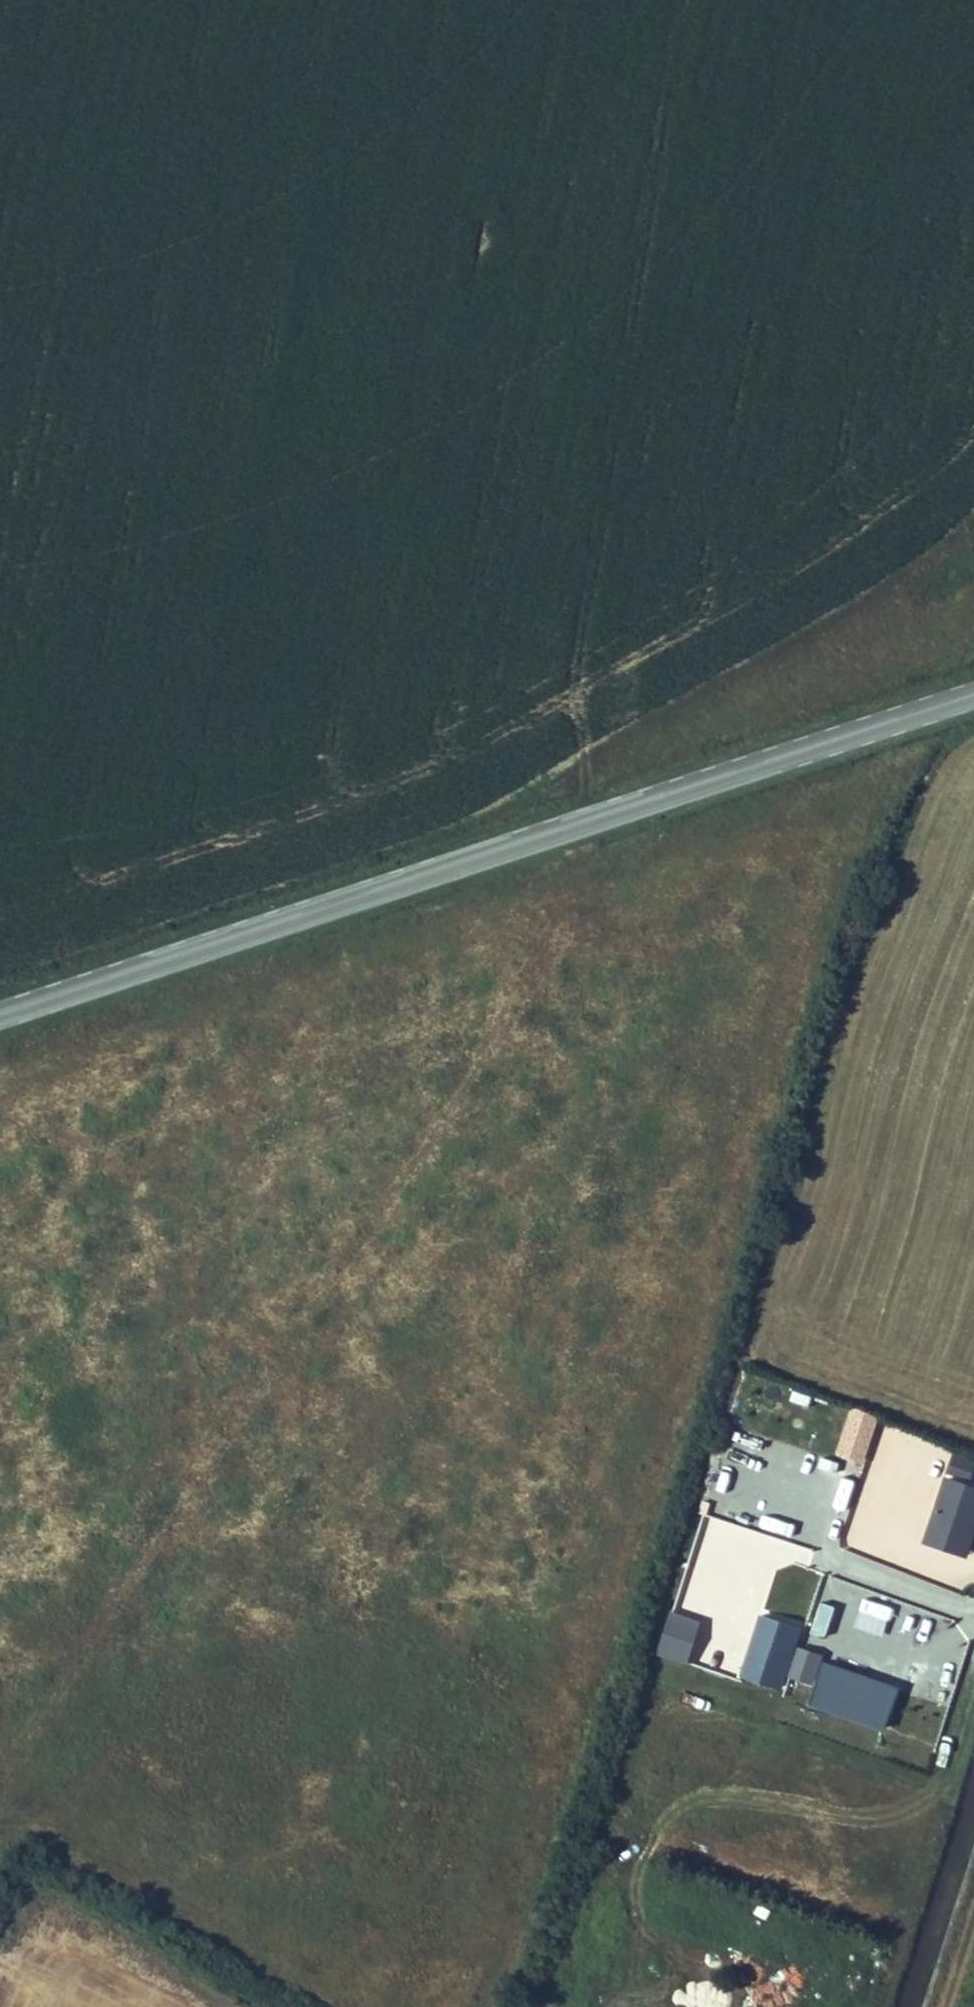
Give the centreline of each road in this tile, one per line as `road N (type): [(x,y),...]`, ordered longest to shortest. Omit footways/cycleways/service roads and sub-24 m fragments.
road 1 (secondary): [(973,695),(0,1014)]

